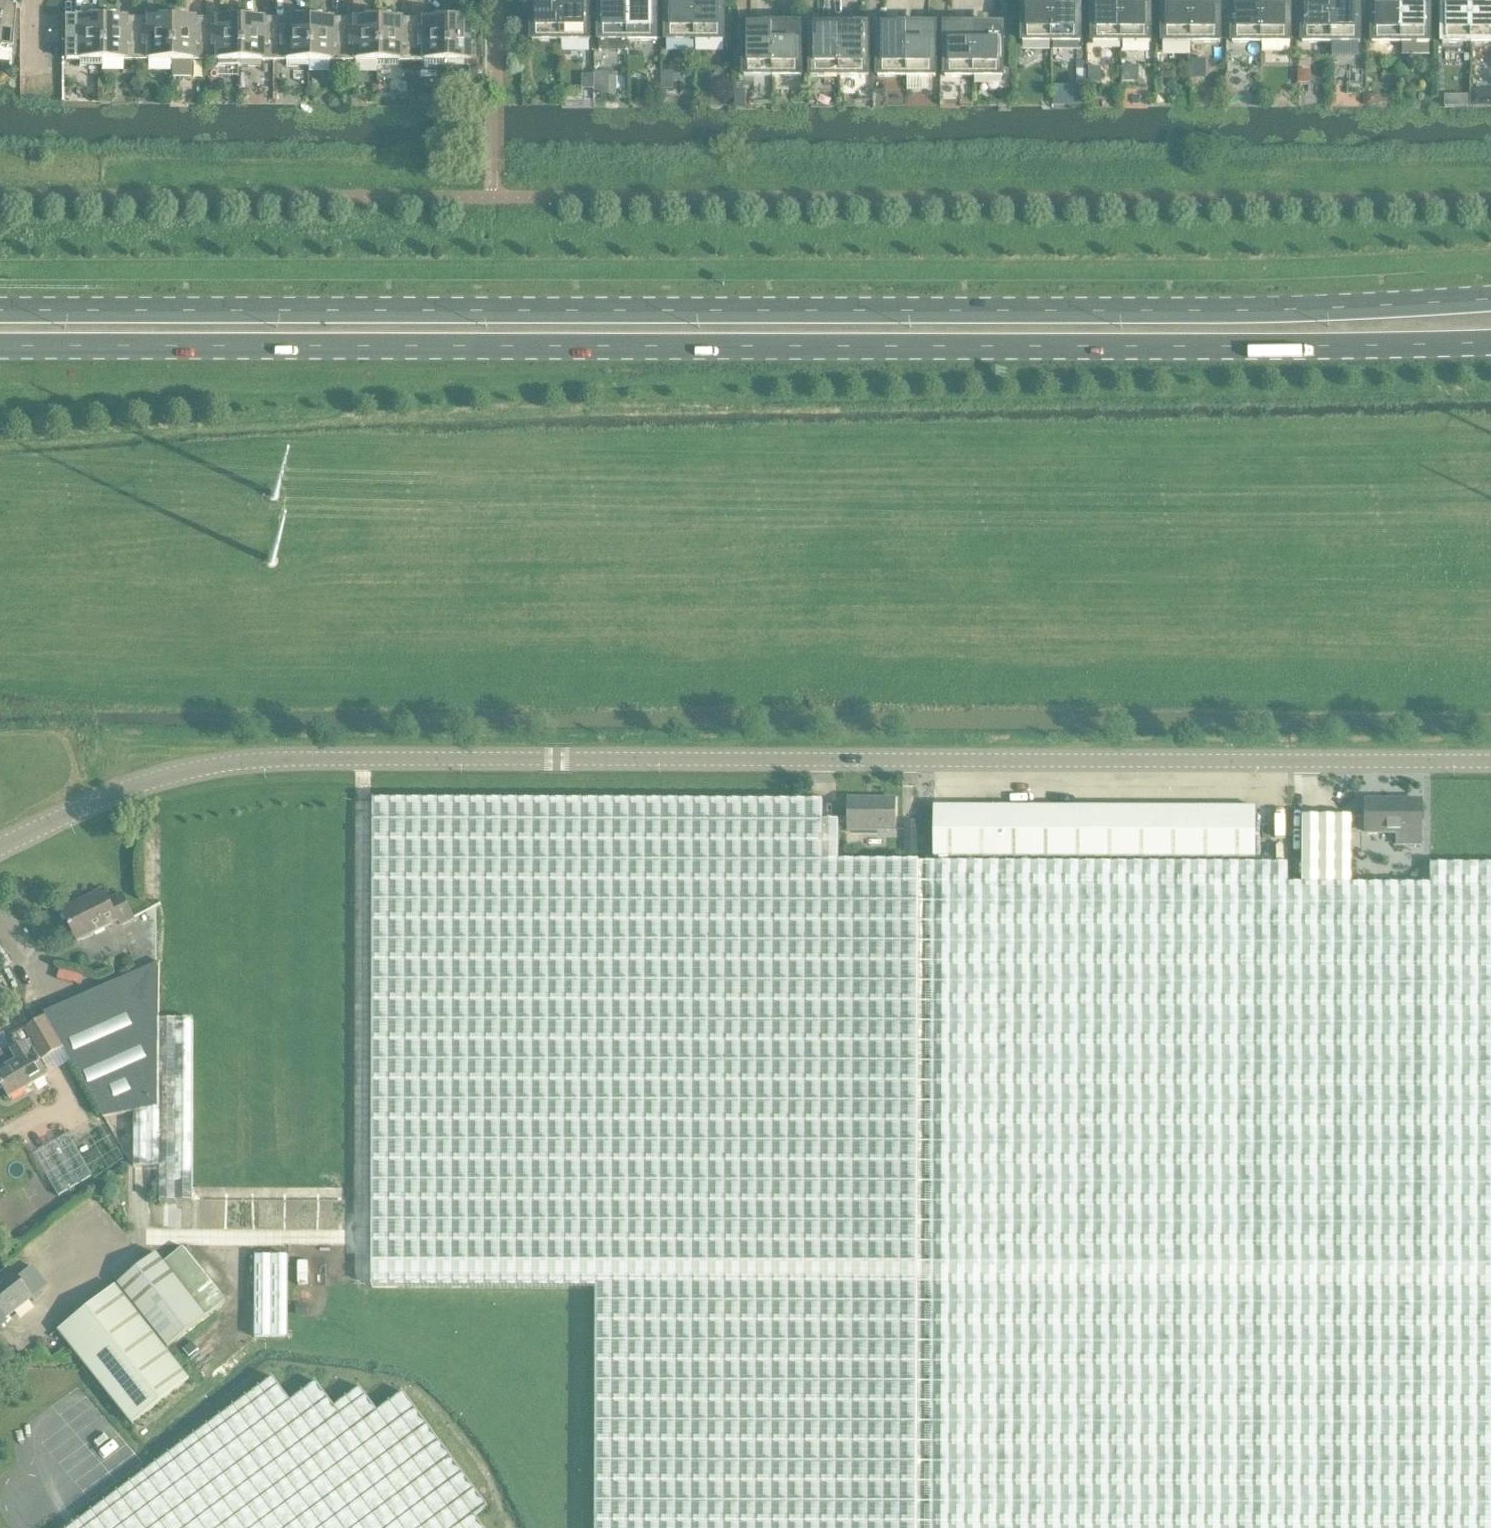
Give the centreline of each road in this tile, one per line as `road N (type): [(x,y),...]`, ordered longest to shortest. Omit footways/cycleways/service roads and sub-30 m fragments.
road 1 (tertiary): [(0,848),(137,783),(279,760),(1490,759)]
road 2 (primary): [(0,351),(1102,353),(1490,344)]
road 3 (primary): [(1490,297),(0,308)]

